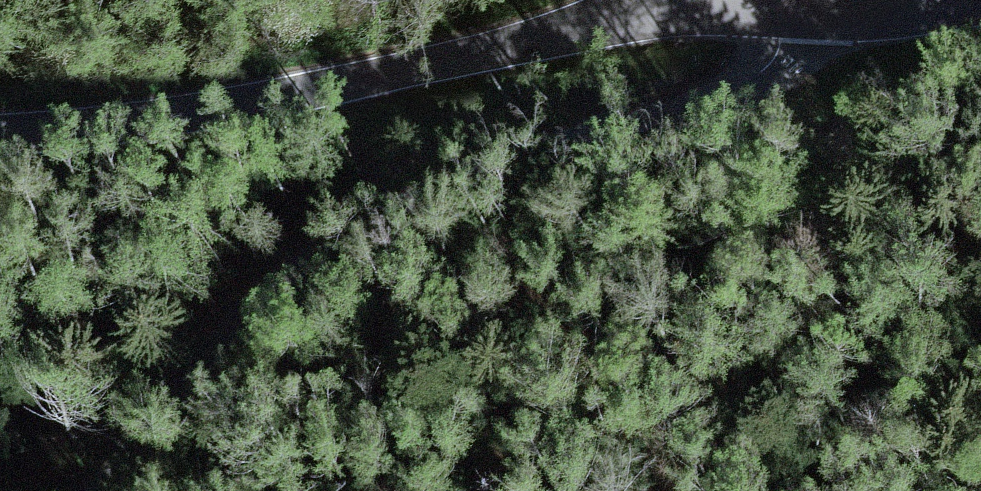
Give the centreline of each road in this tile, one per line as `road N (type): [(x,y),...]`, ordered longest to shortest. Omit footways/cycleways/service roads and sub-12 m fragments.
road 1 (unclassified): [(780,4),(773,54),(745,84),(508,156),(356,224),(306,256),(201,358),(101,490)]
road 2 (tertiary): [(0,128),(91,124),(252,97),(639,9),(780,4)]
road 3 (tertiary): [(780,4),(909,13),(980,4)]

